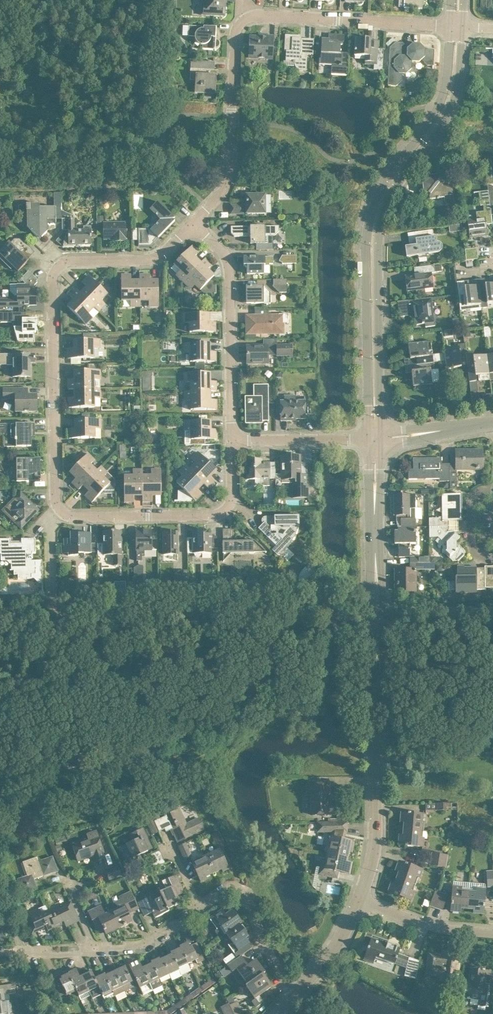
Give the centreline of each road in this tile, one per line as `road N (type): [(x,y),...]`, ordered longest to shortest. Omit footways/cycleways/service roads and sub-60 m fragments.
road 1 (unclassified): [(449,25),(443,97),(371,211),(367,440)]
road 2 (unclassified): [(384,437),(386,214),(456,100),(464,26)]
road 3 (residential): [(64,514),(54,494),(55,271),(73,259),(162,256),(193,223)]
road 4 (track): [(0,616),(376,608)]
road 5 (unclassified): [(357,902),(376,842),(375,535)]
road 6 (residential): [(232,441),(233,497),(219,514),(64,514)]
road 7 (residential): [(193,223),(228,266),(232,441)]
road 8 (residential): [(245,19),(234,34),(227,185),(193,223)]
road 9 (residential): [(449,25),(245,19)]
road 10 (residential): [(291,997),(242,890),(227,889),(203,906)]
road 11 (residential): [(357,902),(421,925),(492,934)]
road 12 (residential): [(232,441),(367,440)]

